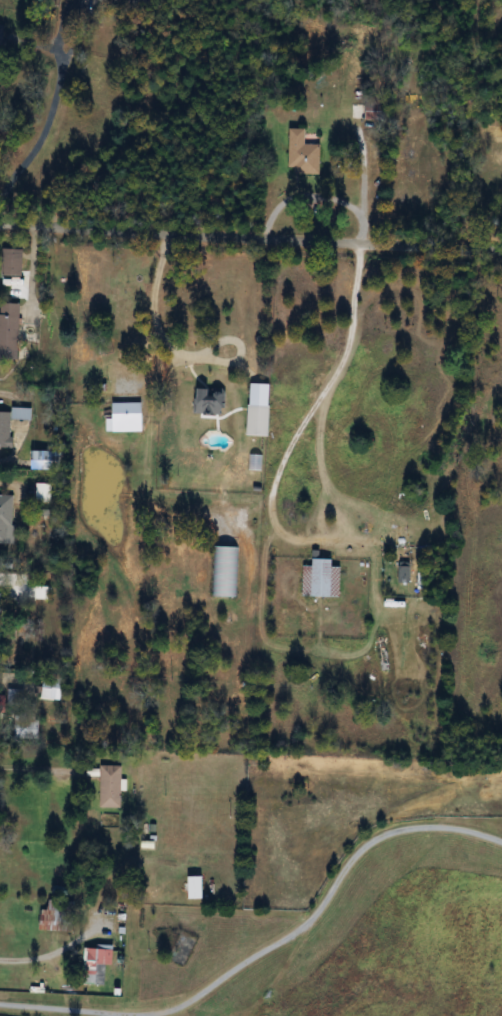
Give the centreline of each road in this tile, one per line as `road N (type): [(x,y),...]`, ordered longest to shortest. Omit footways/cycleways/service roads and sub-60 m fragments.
road 1 (residential): [(0,226),(501,247)]

